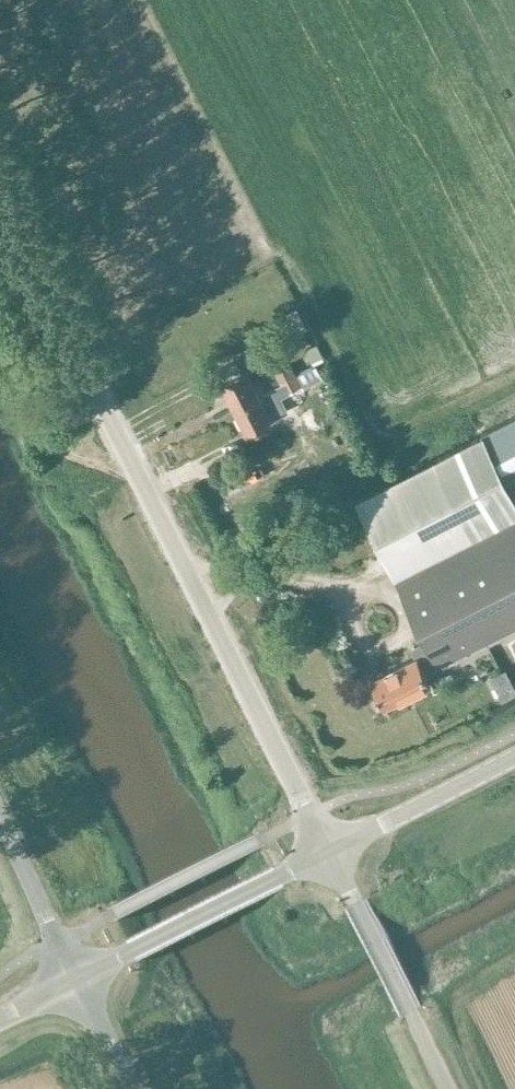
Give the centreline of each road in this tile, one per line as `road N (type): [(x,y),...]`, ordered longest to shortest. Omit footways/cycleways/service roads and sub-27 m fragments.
road 1 (unclassified): [(330,851),(0,203)]
road 2 (unclassified): [(71,977),(330,851)]
road 3 (unclassified): [(448,1088),(330,851)]
road 4 (unclassified): [(330,851),(514,758)]
road 5 (unclassified): [(71,977),(0,821)]
road 6 (unclassified): [(136,1088),(71,977)]

